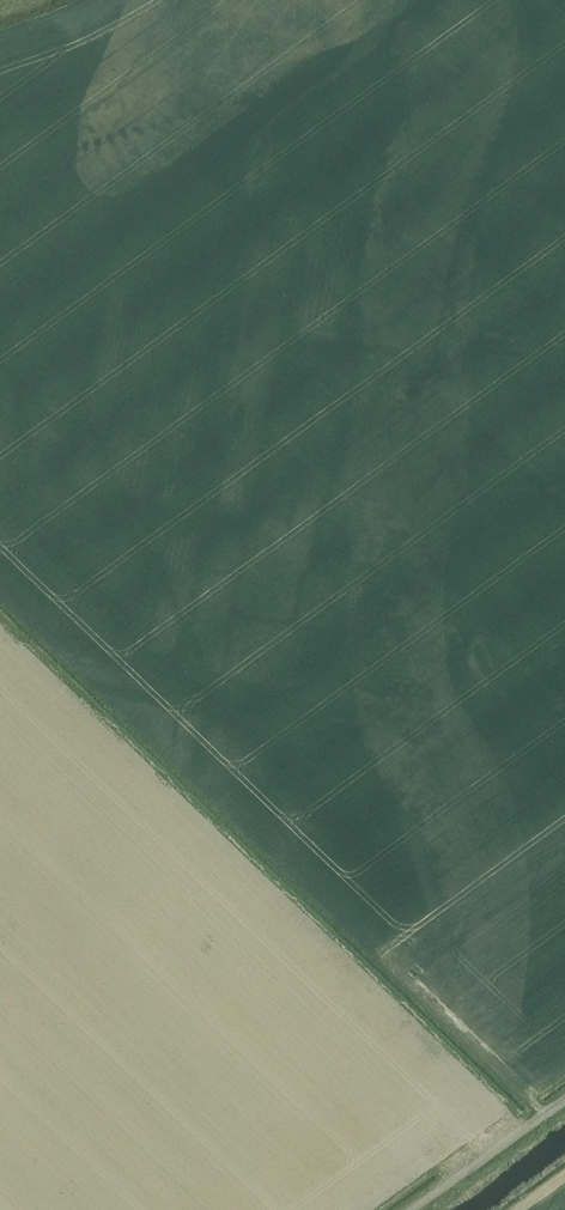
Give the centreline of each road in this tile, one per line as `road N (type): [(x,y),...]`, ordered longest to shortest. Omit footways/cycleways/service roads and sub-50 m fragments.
road 1 (track): [(564,1098),(411,1209)]

